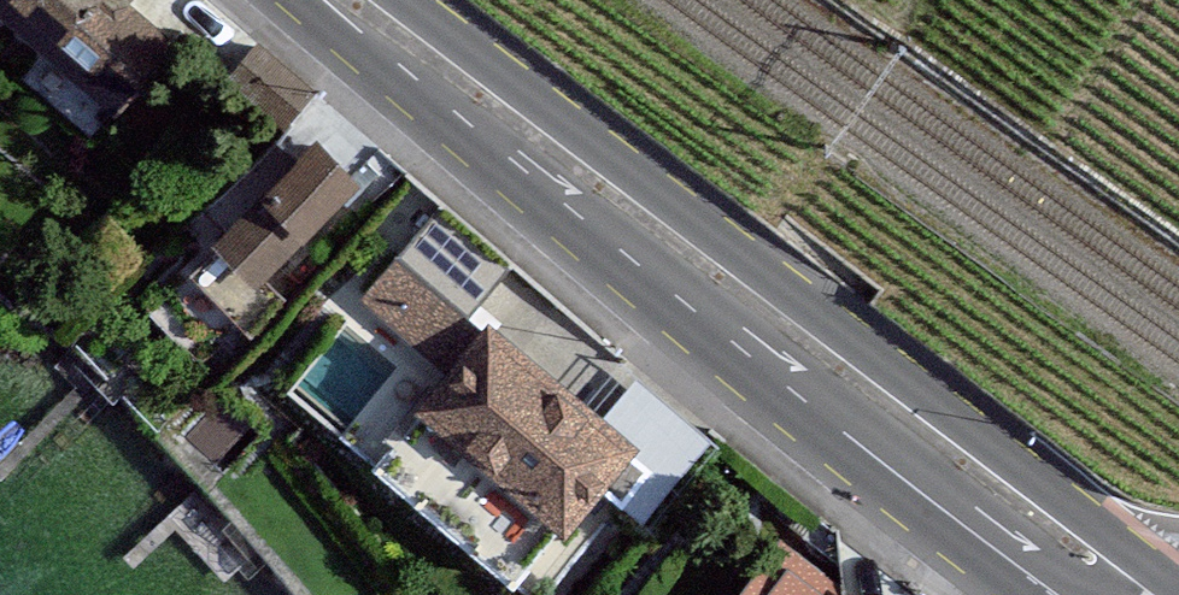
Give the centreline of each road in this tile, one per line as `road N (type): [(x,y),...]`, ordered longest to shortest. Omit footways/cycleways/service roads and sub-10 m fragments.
road 1 (primary): [(1178,586),(403,0)]
road 2 (primary): [(302,0),(455,132),(1059,594)]

